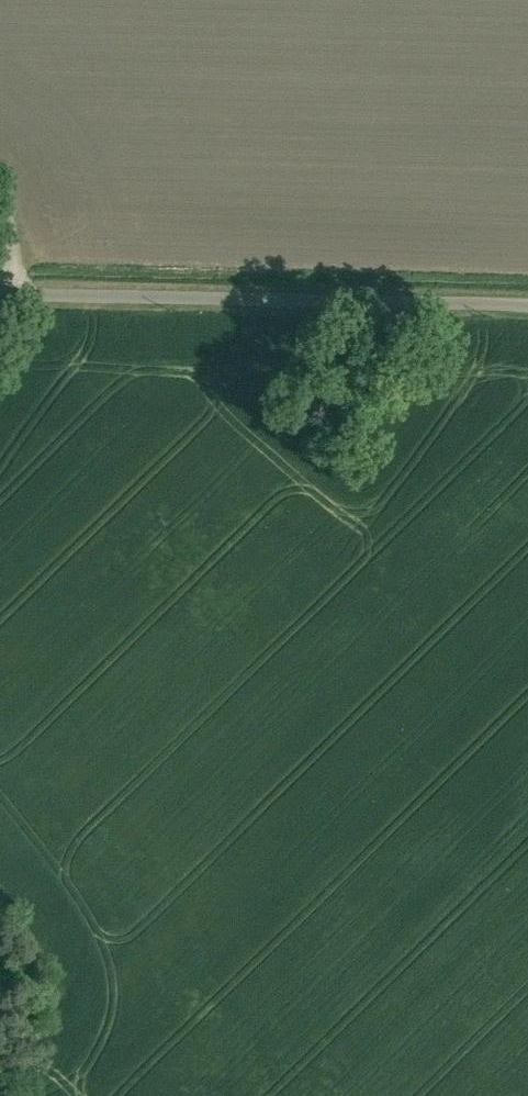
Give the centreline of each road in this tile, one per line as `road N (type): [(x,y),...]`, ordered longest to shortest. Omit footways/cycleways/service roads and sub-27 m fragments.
road 1 (unclassified): [(0,281),(527,293)]

